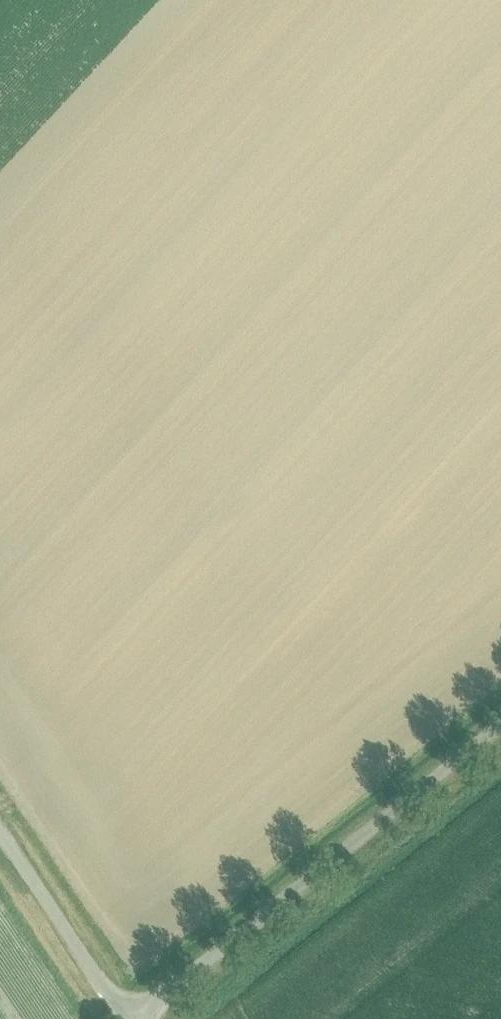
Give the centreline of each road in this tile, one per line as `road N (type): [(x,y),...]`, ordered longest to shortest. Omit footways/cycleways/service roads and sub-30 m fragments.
road 1 (unclassified): [(129,1018),(500,725)]
road 2 (unclassified): [(125,1018),(0,832)]

